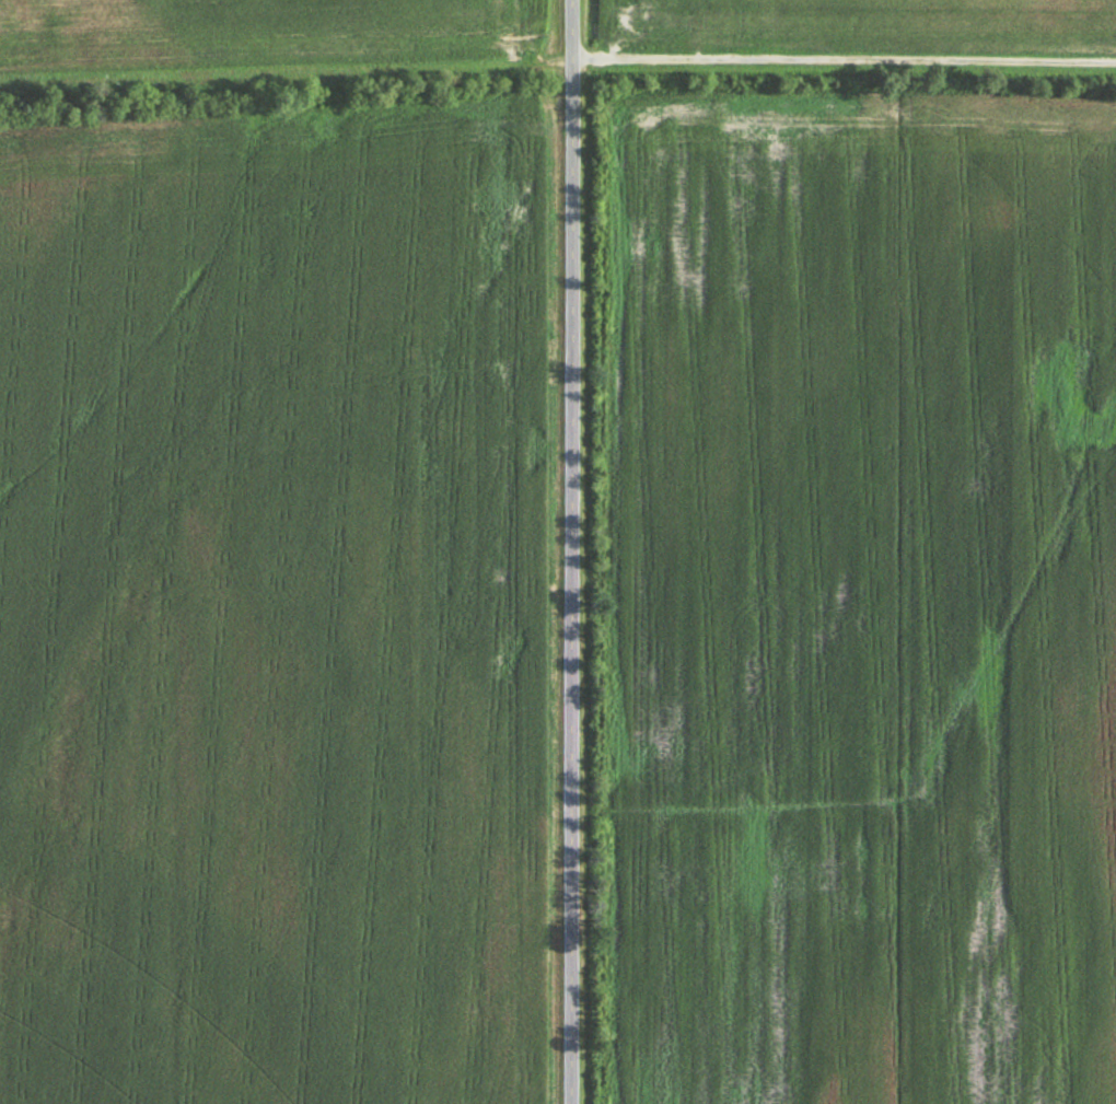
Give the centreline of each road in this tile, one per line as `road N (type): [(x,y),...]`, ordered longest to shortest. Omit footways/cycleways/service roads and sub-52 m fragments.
road 1 (tertiary): [(571,1103),(575,0)]

